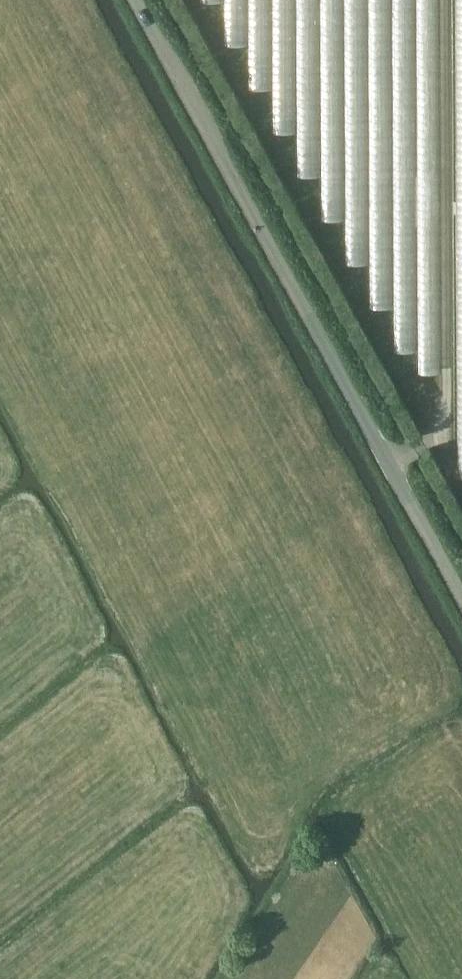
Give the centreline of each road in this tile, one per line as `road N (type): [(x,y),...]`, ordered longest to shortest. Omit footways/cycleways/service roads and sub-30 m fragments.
road 1 (unclassified): [(461,598),(134,0)]

